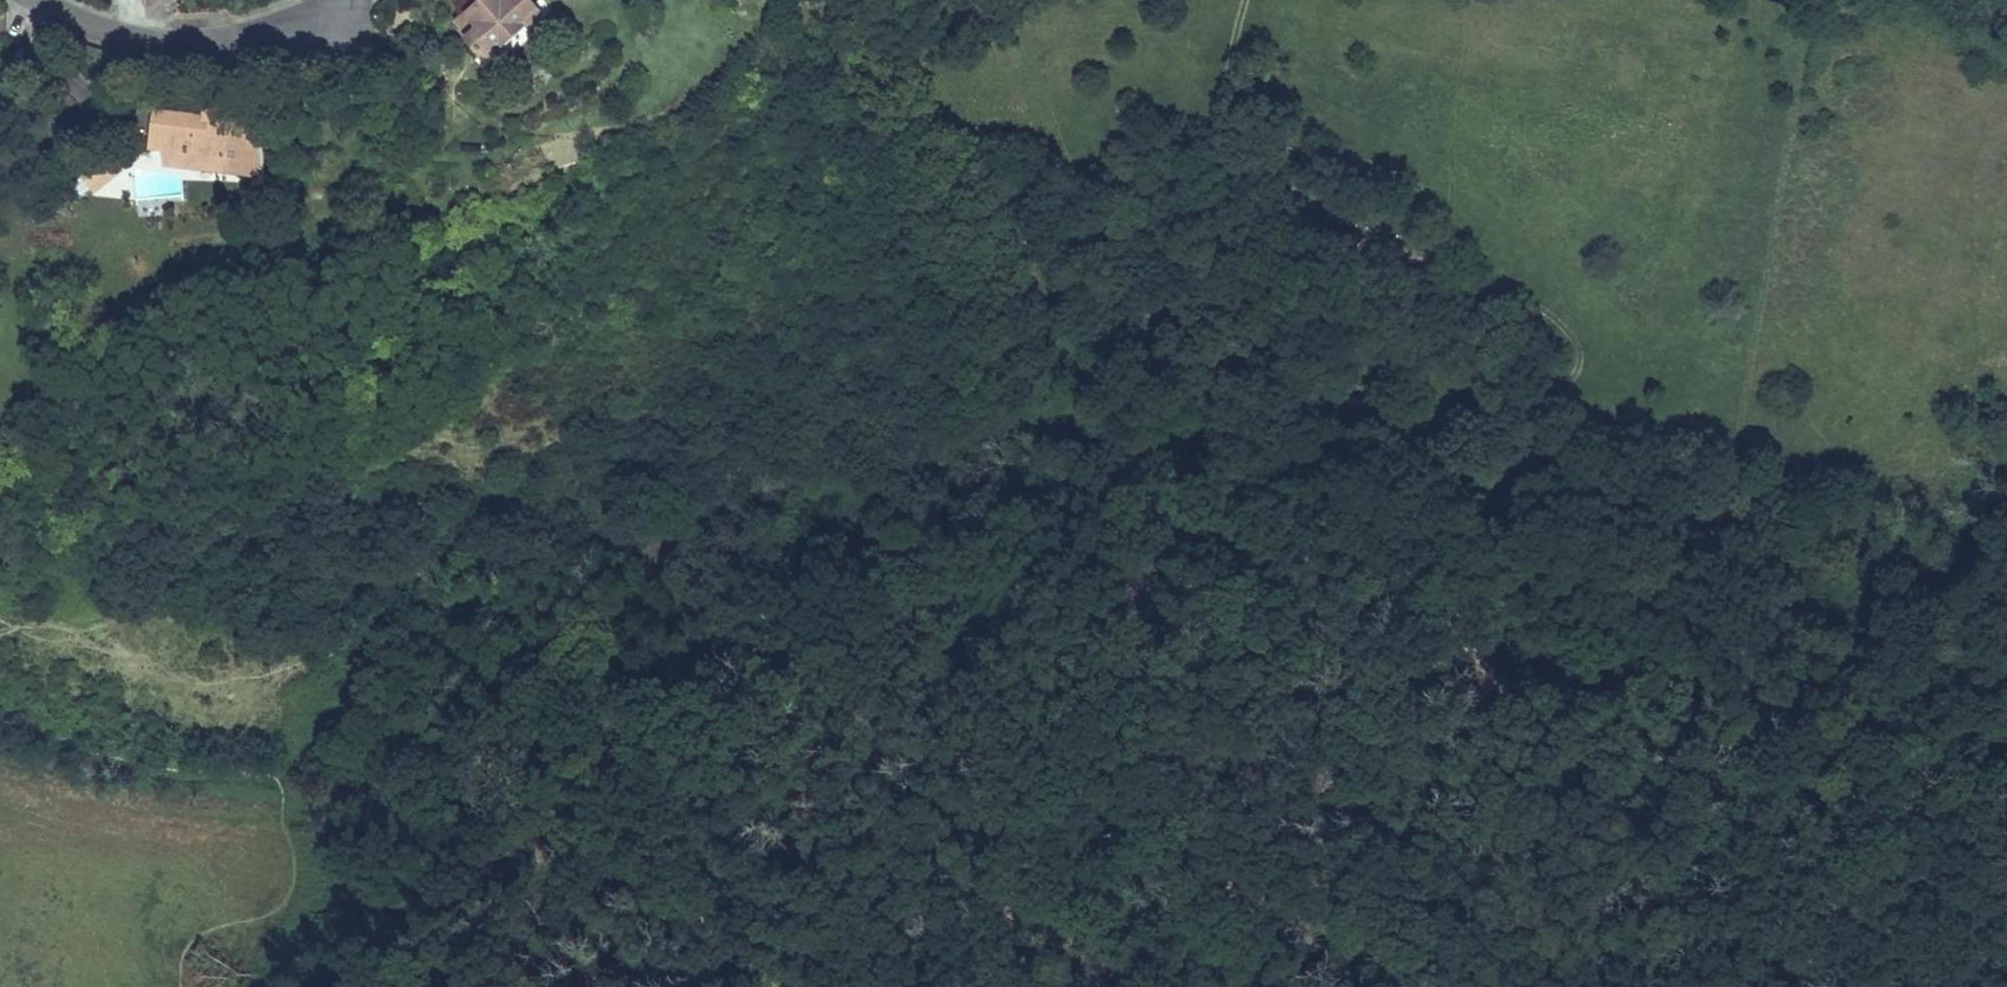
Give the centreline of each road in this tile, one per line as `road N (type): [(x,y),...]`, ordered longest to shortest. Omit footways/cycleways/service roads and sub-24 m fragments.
road 1 (residential): [(341,9),(187,48),(48,0)]

